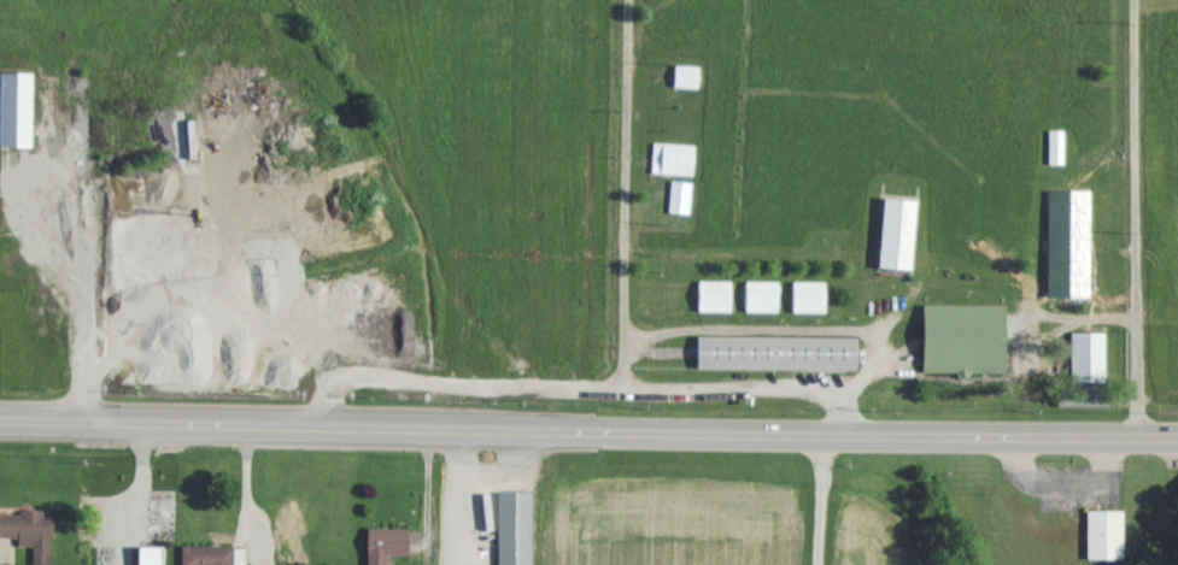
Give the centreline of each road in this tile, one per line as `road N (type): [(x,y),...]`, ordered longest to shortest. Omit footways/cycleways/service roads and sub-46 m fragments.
road 1 (primary): [(1135,445),(0,425)]

